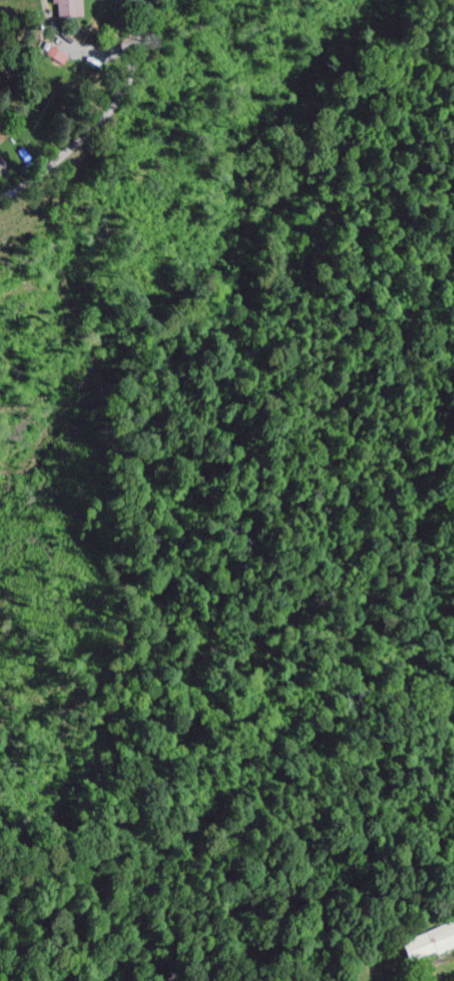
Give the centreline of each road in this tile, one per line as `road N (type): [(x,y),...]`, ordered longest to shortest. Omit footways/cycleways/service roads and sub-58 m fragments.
road 1 (residential): [(0,135),(126,72),(158,0)]

